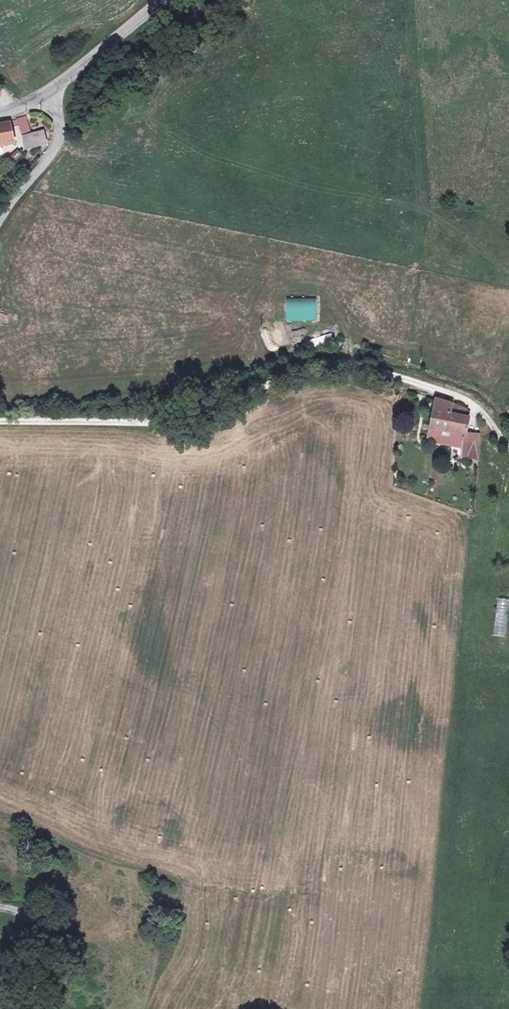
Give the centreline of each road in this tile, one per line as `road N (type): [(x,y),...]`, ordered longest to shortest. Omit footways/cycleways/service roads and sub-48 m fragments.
road 1 (unclassified): [(0,223),(53,152),(60,126),(47,93)]
road 2 (tertiary): [(161,0),(47,93)]
road 3 (residential): [(0,908),(33,921),(45,940),(39,1008)]

